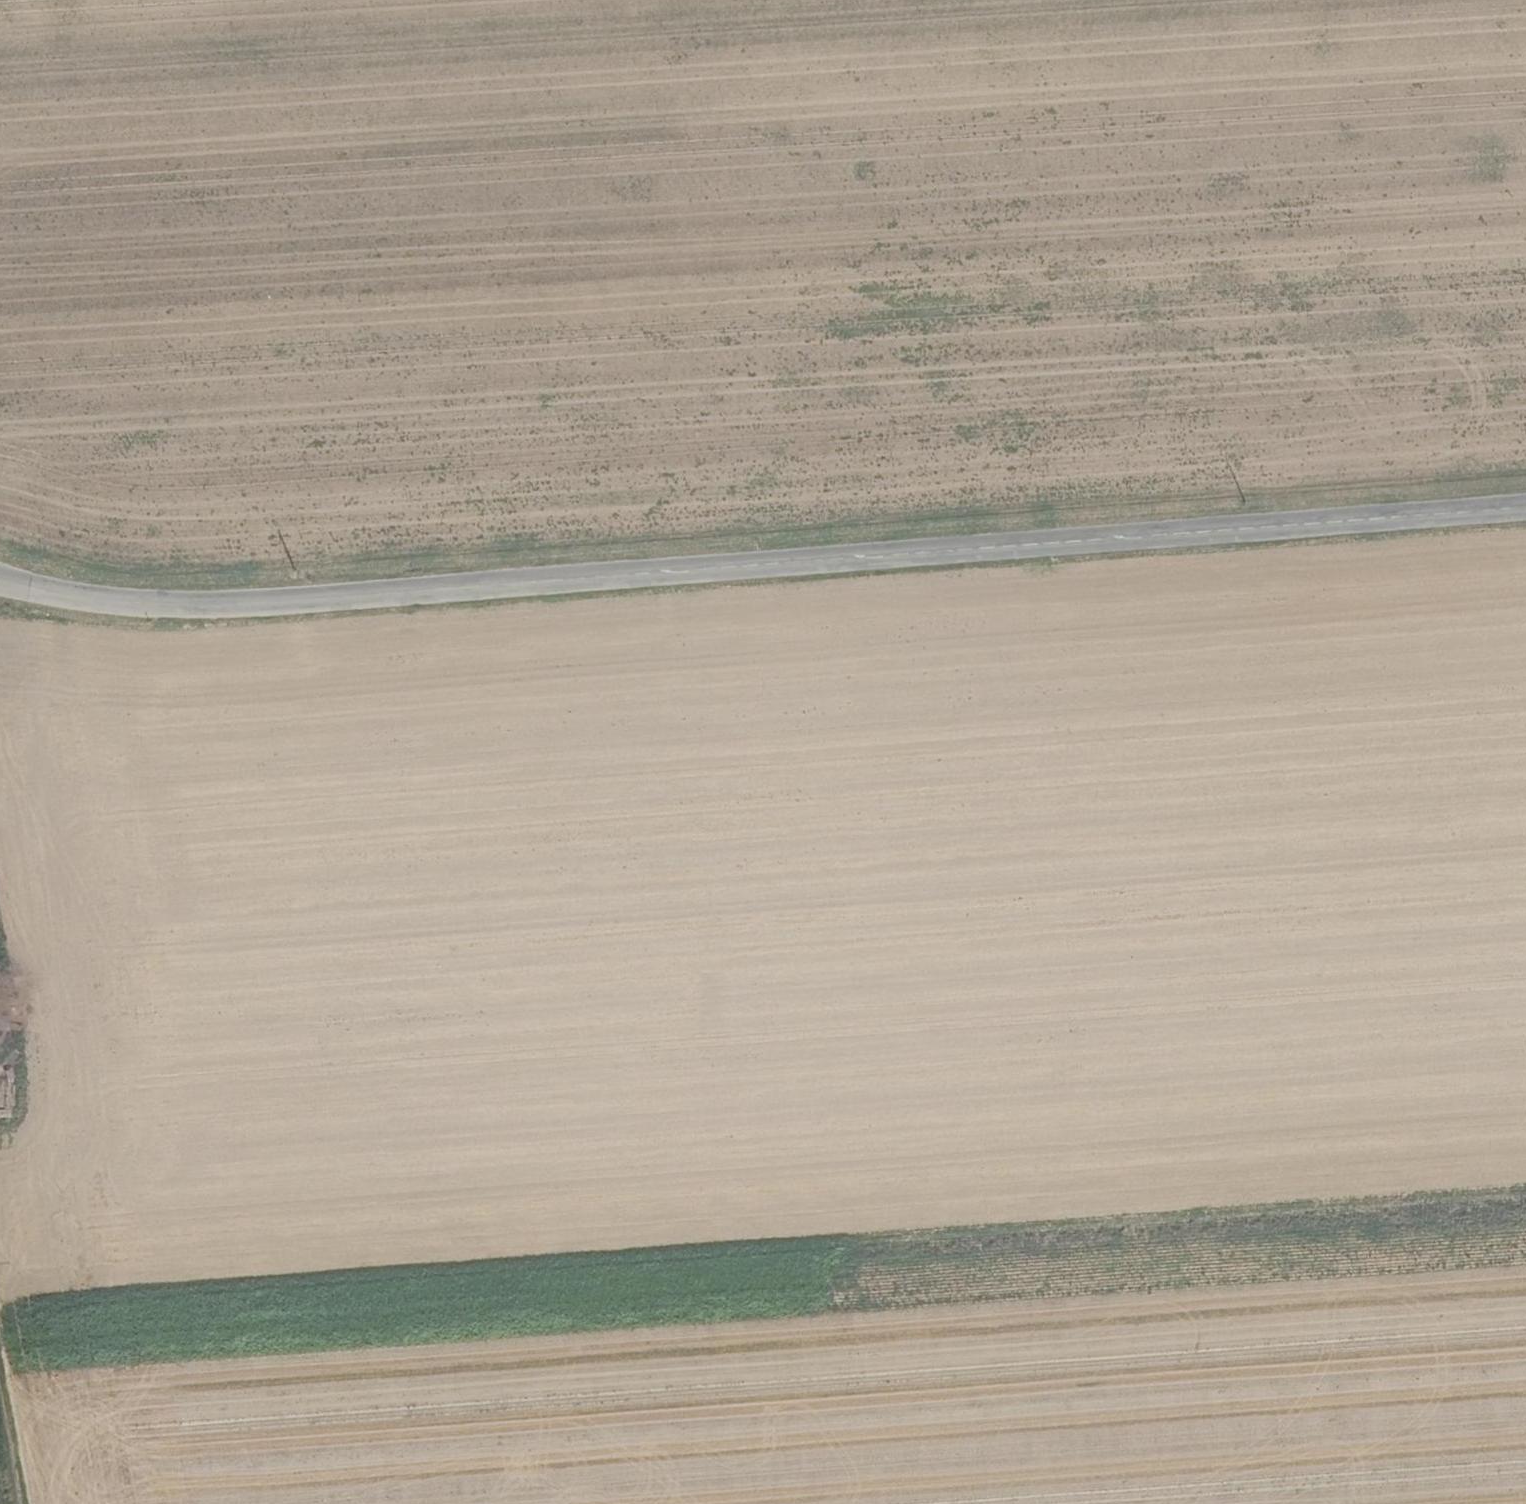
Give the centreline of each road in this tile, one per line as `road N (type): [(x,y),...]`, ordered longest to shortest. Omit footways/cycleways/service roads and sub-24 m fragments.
road 1 (unclassified): [(1525,506),(297,599),(141,600),(0,579)]
road 2 (track): [(0,1359),(26,1503)]

